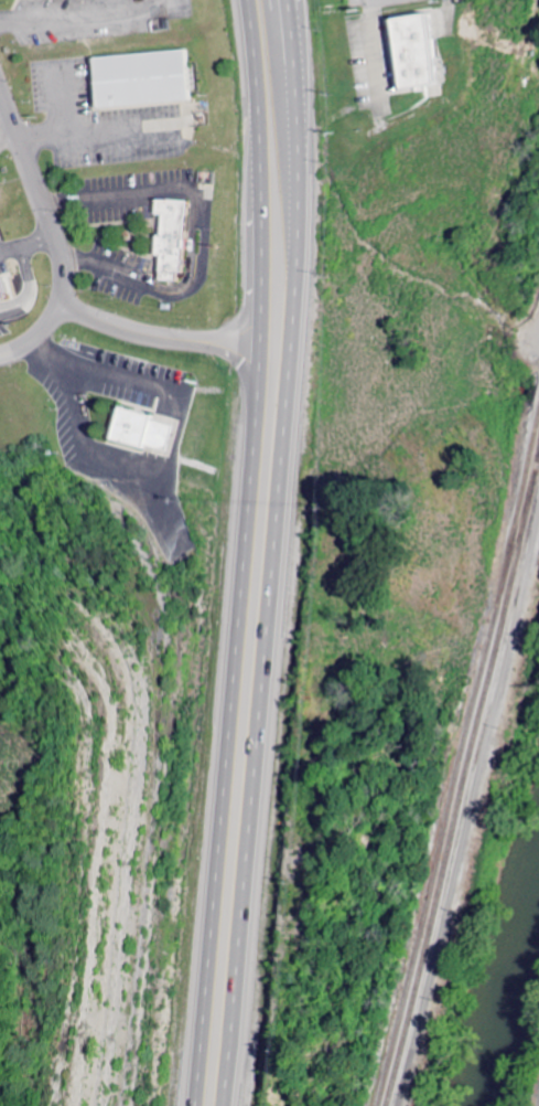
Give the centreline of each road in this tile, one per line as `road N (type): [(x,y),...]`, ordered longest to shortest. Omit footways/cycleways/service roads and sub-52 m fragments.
road 1 (trunk): [(229,1105),(297,328),(301,137),(289,0)]
road 2 (trunk): [(251,0),(263,263),(191,1105)]
road 3 (residential): [(538,533),(407,1105)]
road 4 (residential): [(0,351),(32,345),(43,334),(60,290),(52,243),(0,104)]
road 5 (residential): [(57,307),(182,343),(258,348)]

